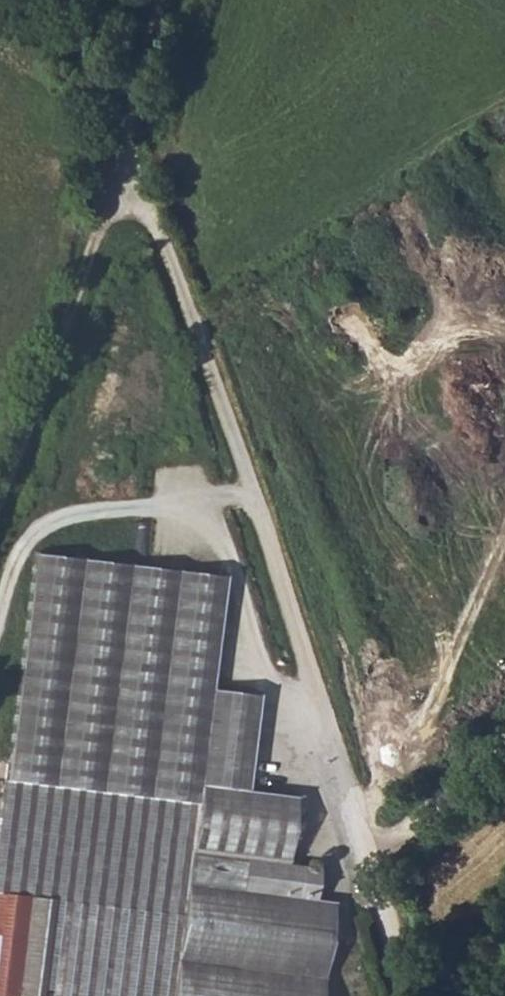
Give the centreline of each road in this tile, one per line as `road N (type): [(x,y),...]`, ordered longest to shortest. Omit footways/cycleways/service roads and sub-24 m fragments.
road 1 (unclassified): [(413,995),(257,496),(131,147)]
road 2 (track): [(131,147),(0,504)]
road 3 (track): [(371,866),(504,744)]
road 4 (track): [(131,147),(43,0)]
road 5 (track): [(163,0),(131,147)]

